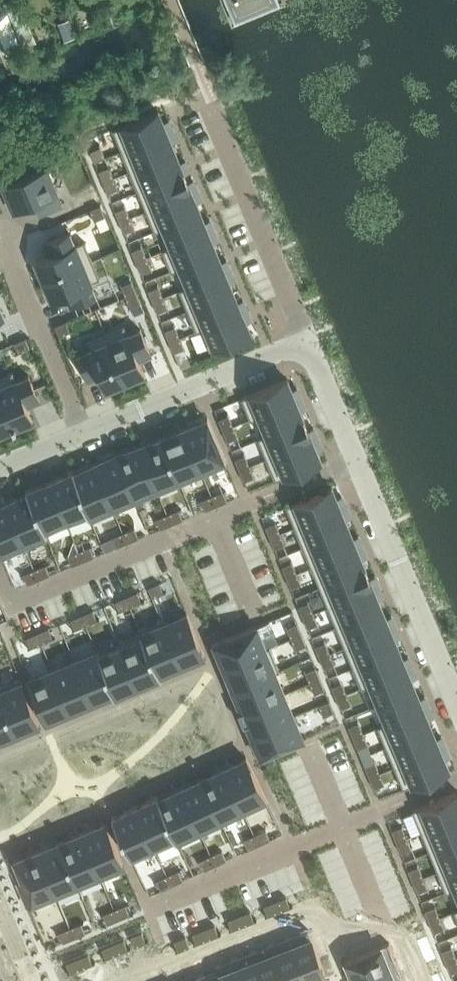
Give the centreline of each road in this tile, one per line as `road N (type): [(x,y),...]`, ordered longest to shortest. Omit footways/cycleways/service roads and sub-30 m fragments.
road 1 (residential): [(456,779),(149,910)]
road 2 (residential): [(456,705),(357,461)]
road 3 (residential): [(0,574),(13,604),(218,518)]
road 4 (residential): [(307,340),(208,109)]
road 5 (residential): [(307,340),(82,433)]
road 6 (residential): [(4,239),(82,433)]
road 7 (residential): [(218,518),(357,461)]
road 8 (residential): [(357,461),(307,340)]

